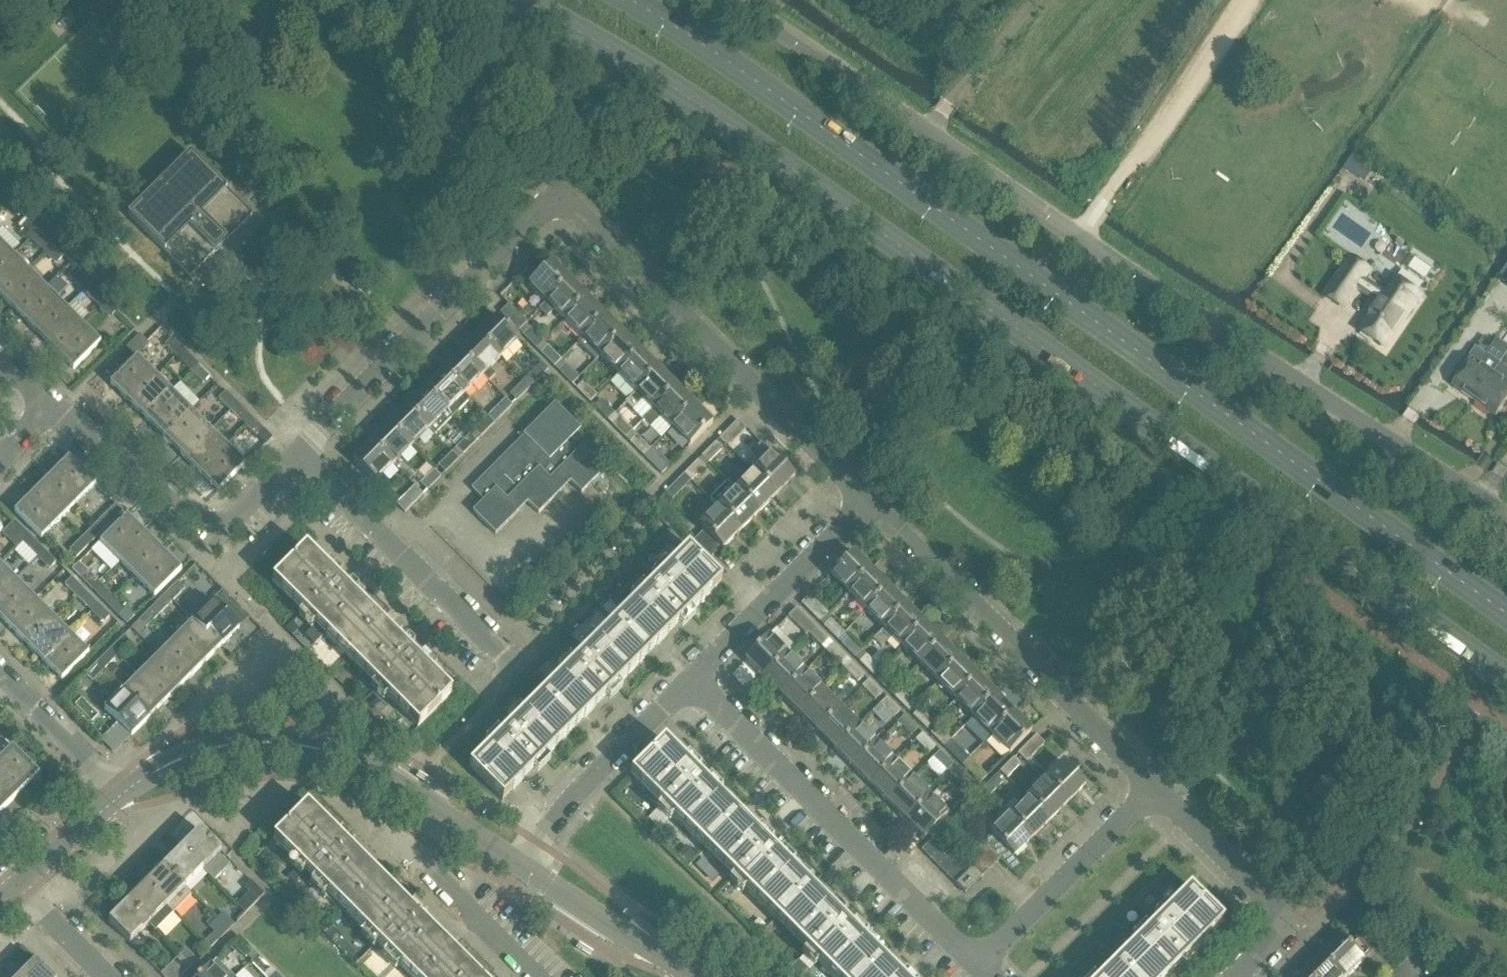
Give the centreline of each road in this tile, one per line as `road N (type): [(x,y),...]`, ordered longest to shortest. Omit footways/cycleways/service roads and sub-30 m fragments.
road 1 (trunk): [(523,0),(659,76),(782,160),(1506,677)]
road 2 (trunk): [(1506,615),(805,115),(621,0)]
road 3 (unclassified): [(1506,519),(1074,237),(734,0)]
road 4 (residential): [(865,504),(558,192),(299,457)]
road 5 (residential): [(1152,792),(991,955),(969,956),(694,678)]
road 6 (residential): [(1152,792),(865,504)]
road 7 (residential): [(446,815),(361,765),(293,744),(201,752),(117,797)]
road 8 (residential): [(299,457),(217,533),(54,402)]
road 9 (residential): [(516,672),(299,457)]
road 10 (residential): [(1234,976),(1285,925),(1152,792)]
road 11 (residential): [(512,860),(694,678)]
road 12 (residential): [(694,678),(865,504)]
road 13 (residential): [(527,976),(417,870),(446,815)]
road 14 (residential): [(689,976),(512,860)]
road 15 (residential): [(117,797),(0,680)]
road 16 (residential): [(117,797),(14,890)]
road 17 (residential): [(101,976),(14,890)]

